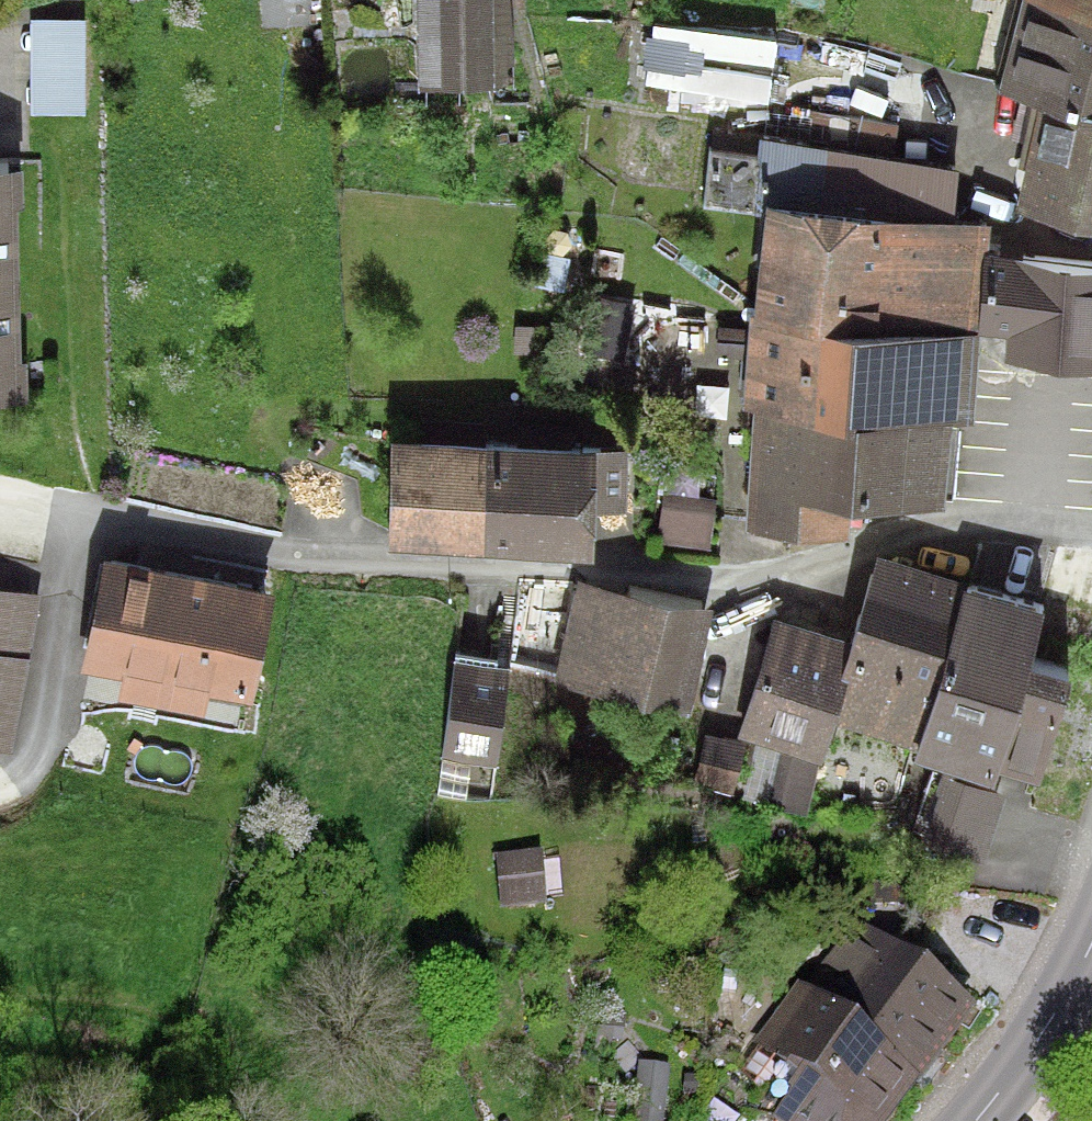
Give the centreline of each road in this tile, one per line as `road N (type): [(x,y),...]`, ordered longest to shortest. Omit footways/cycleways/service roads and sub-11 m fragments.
road 1 (residential): [(1091,525),(936,521),(735,576),(288,560)]
road 2 (secondary): [(972,1120),(1058,1003),(1091,931)]

